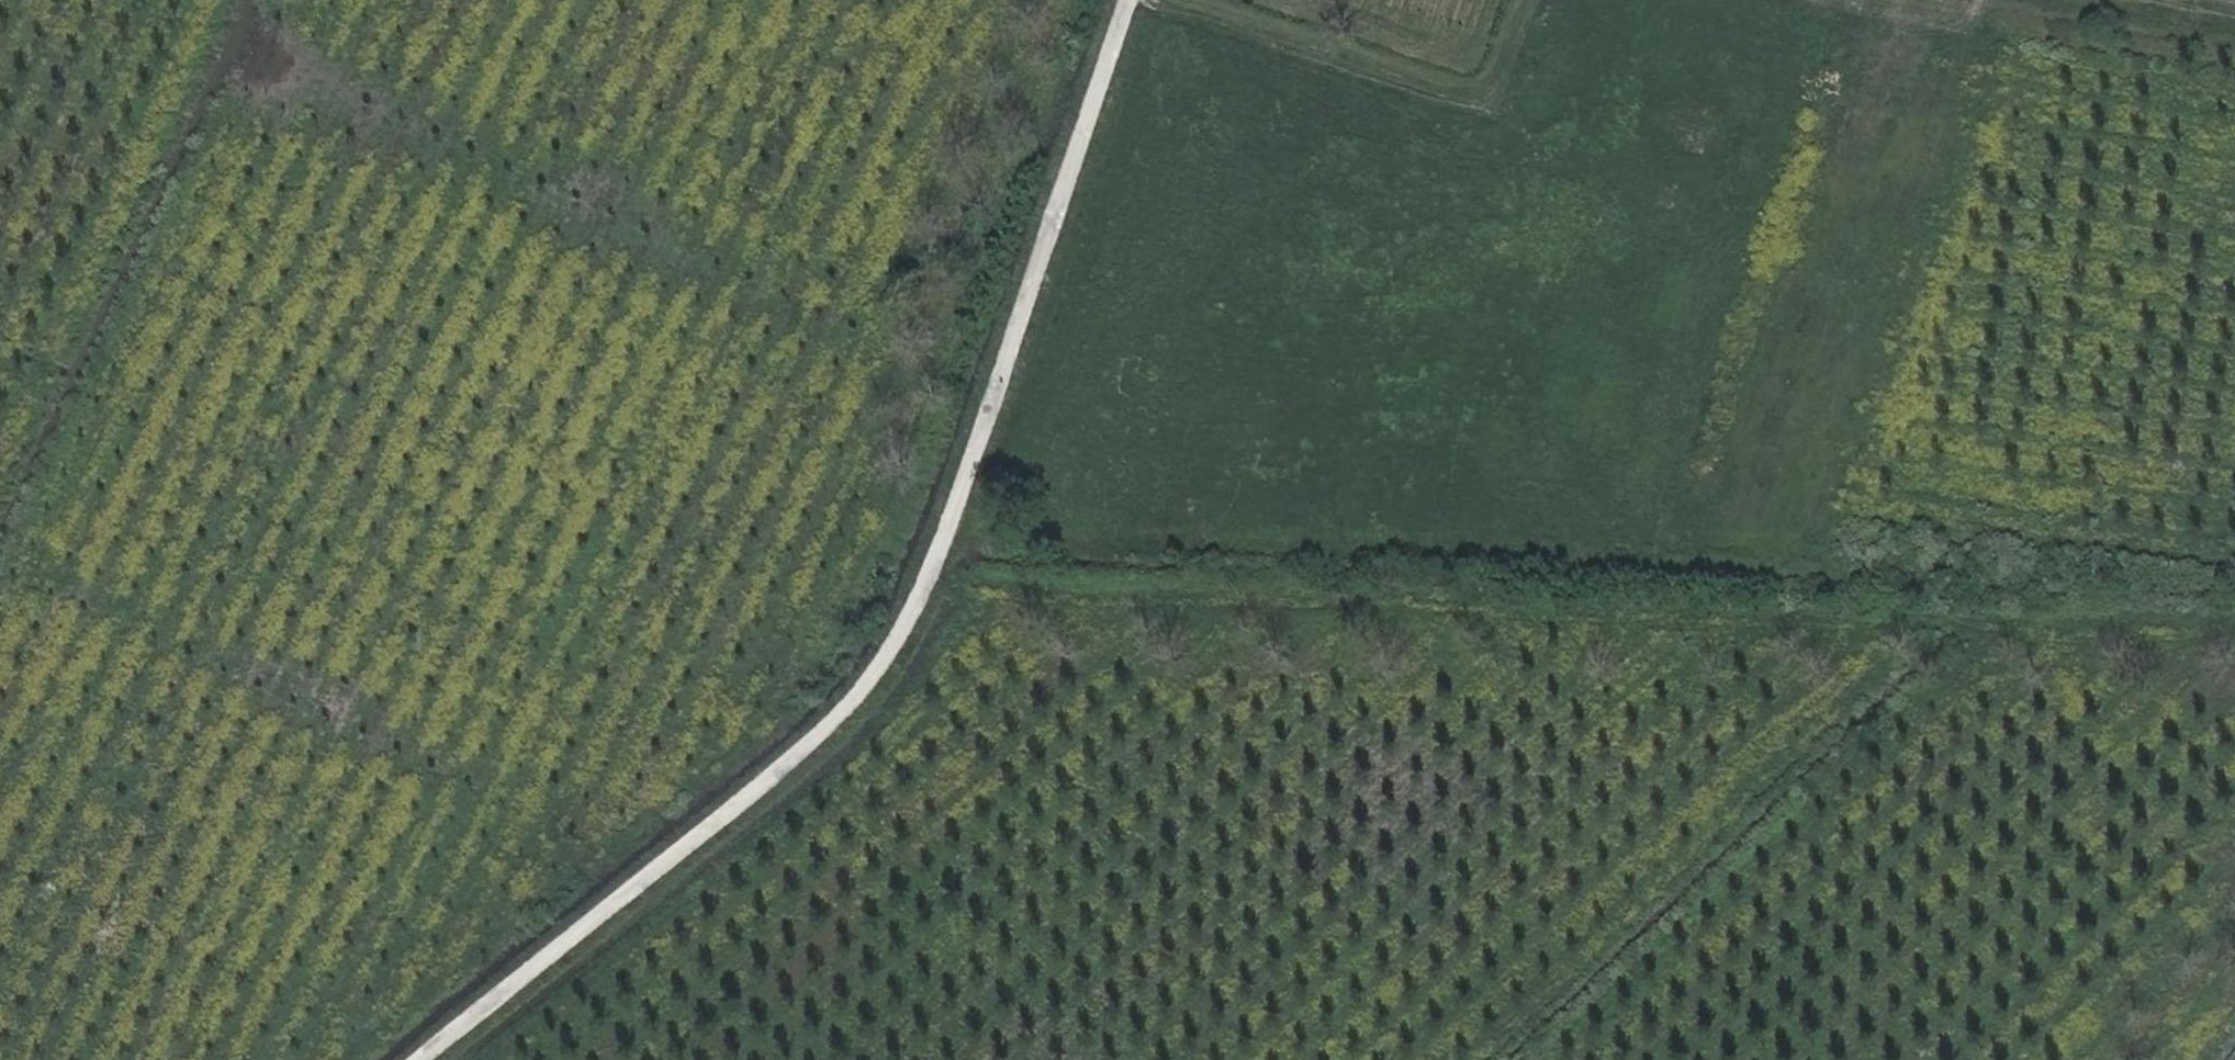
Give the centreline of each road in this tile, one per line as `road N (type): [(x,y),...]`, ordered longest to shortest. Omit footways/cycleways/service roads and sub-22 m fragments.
road 1 (unclassified): [(1131,0),(916,613),(816,741),(421,1059)]

